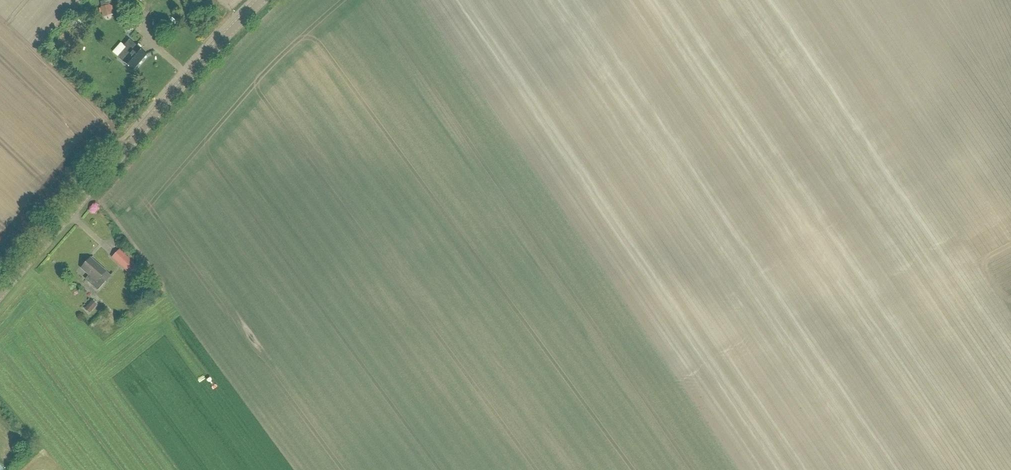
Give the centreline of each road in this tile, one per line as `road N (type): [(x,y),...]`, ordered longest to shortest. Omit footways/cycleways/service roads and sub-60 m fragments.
road 1 (tertiary): [(0,295),(262,0)]

